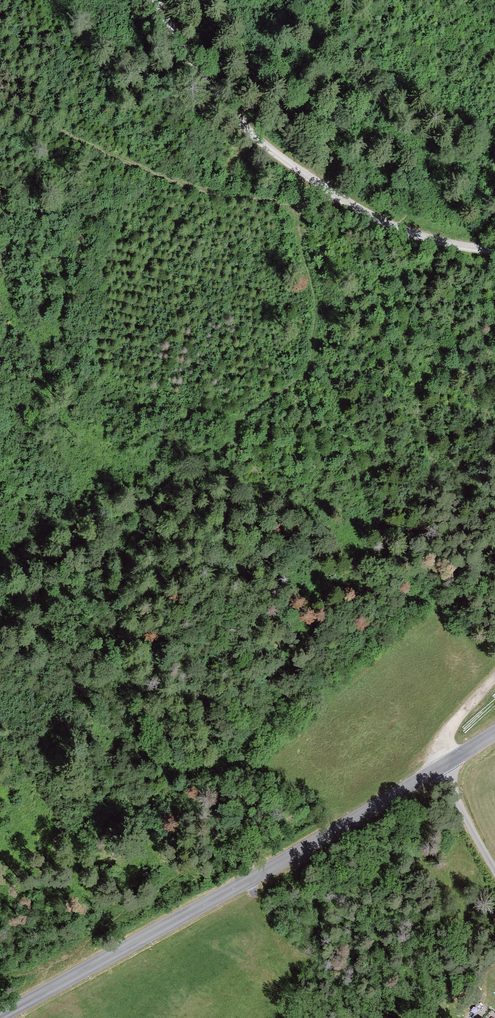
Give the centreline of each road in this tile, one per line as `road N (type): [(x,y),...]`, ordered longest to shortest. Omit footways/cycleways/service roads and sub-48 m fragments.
road 1 (tertiary): [(443,766),(3,1017)]
road 2 (unclassified): [(494,250),(392,227),(275,154),(223,104),(156,0)]
road 3 (track): [(335,195),(280,203),(198,190),(0,107)]

